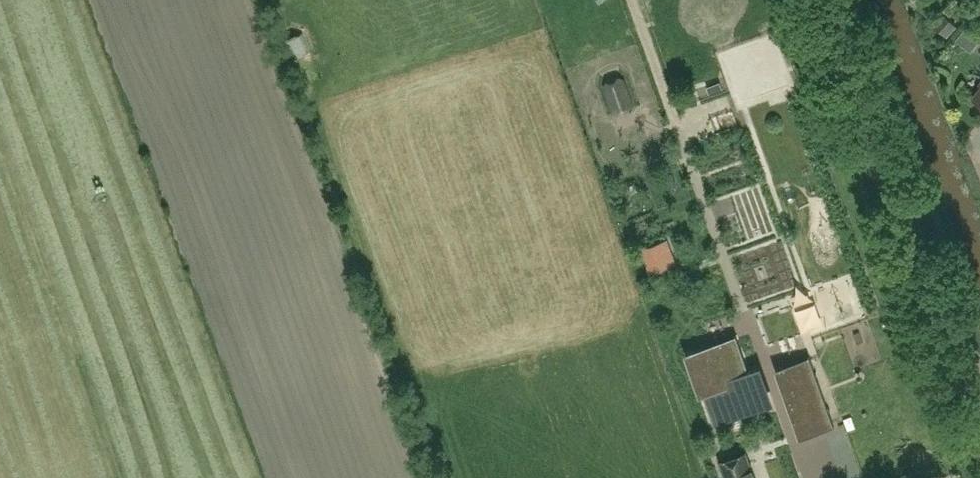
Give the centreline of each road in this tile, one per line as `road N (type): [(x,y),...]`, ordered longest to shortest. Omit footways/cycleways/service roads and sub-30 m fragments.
road 1 (tertiary): [(979,375),(956,349),(825,0)]

